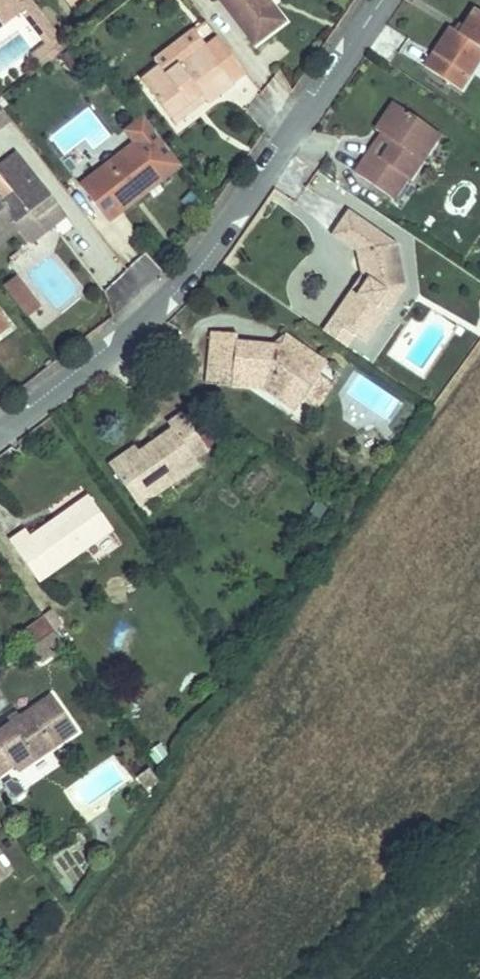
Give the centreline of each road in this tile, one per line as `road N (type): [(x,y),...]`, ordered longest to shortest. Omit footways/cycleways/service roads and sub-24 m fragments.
road 1 (residential): [(0,434),(123,339),(213,247),(382,0)]

